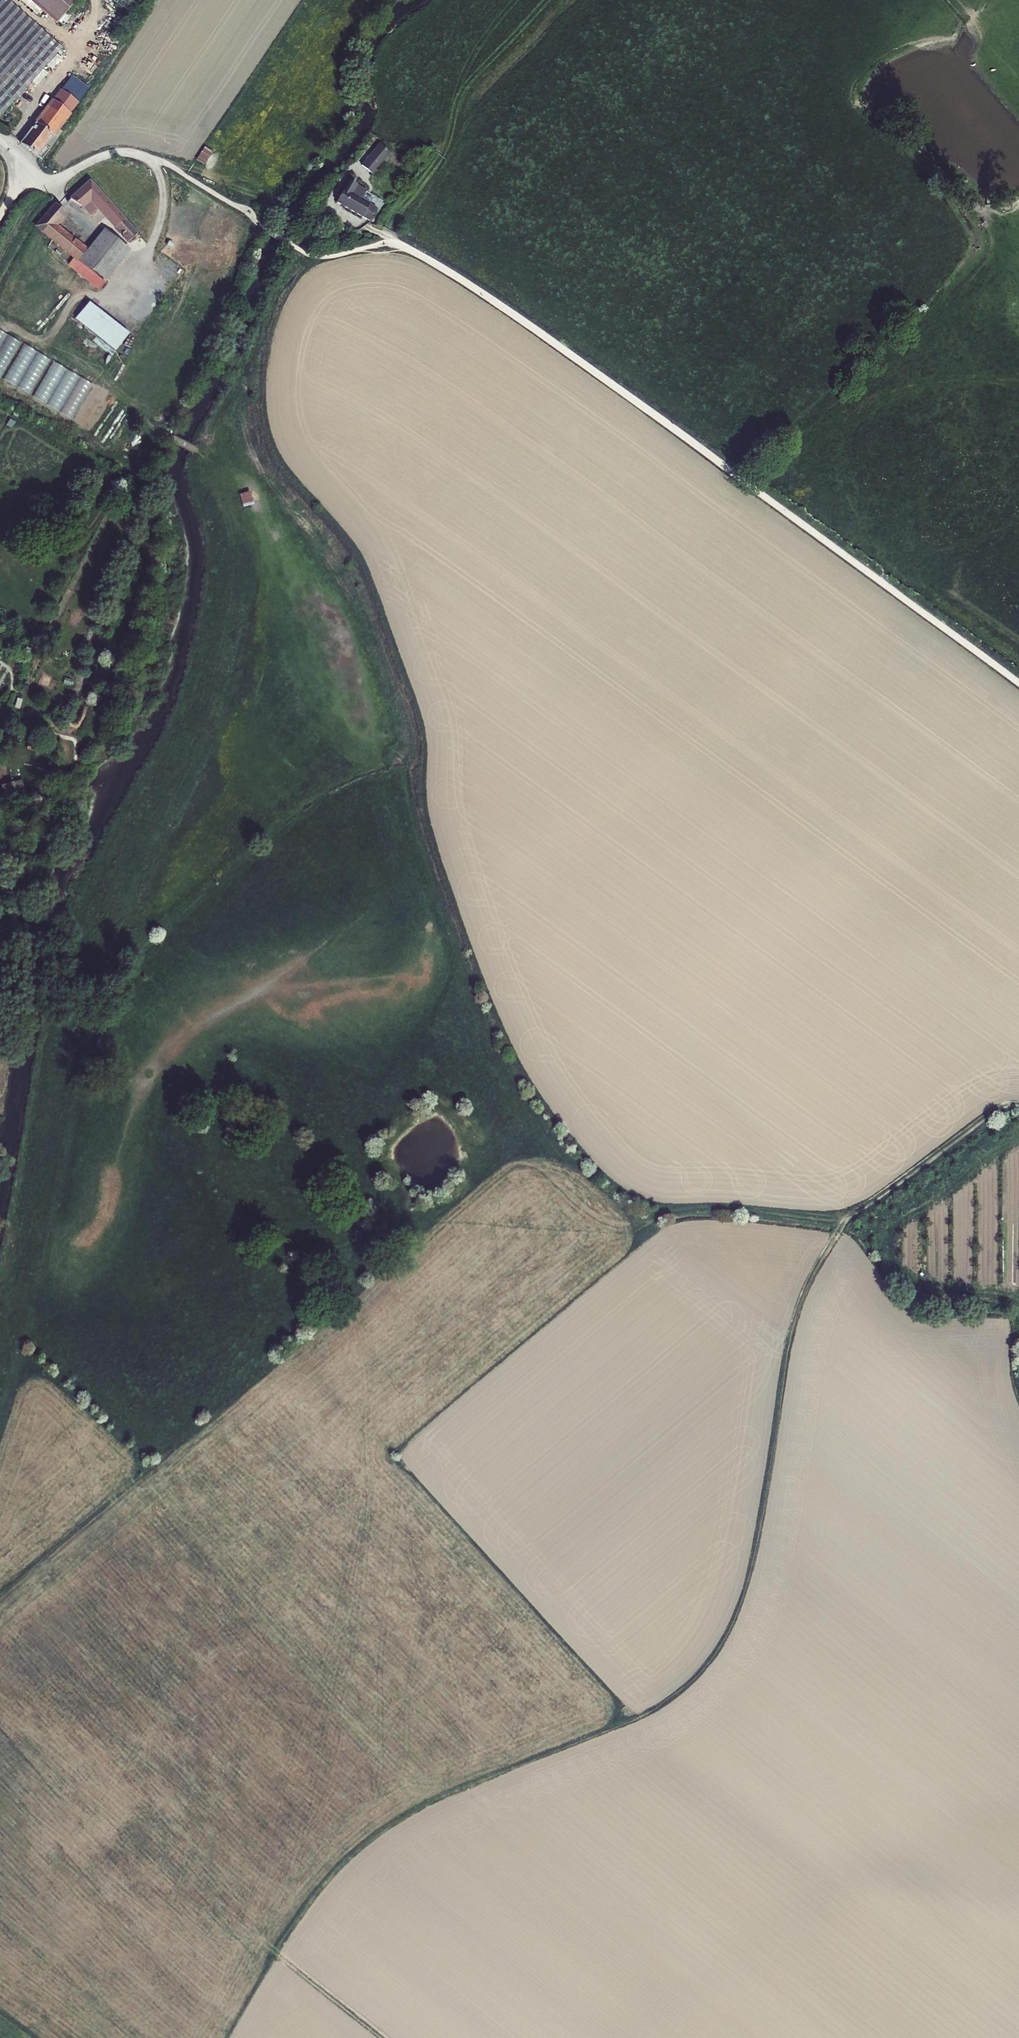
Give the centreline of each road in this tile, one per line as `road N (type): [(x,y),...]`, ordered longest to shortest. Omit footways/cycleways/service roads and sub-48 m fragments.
road 1 (track): [(1018,1105),(844,1225),(817,1269),(793,1328),(761,1537),(732,1631),(688,1686),(627,1723),(425,1802),(359,1848),(284,1946)]
road 2 (track): [(96,0),(99,15),(9,147)]

